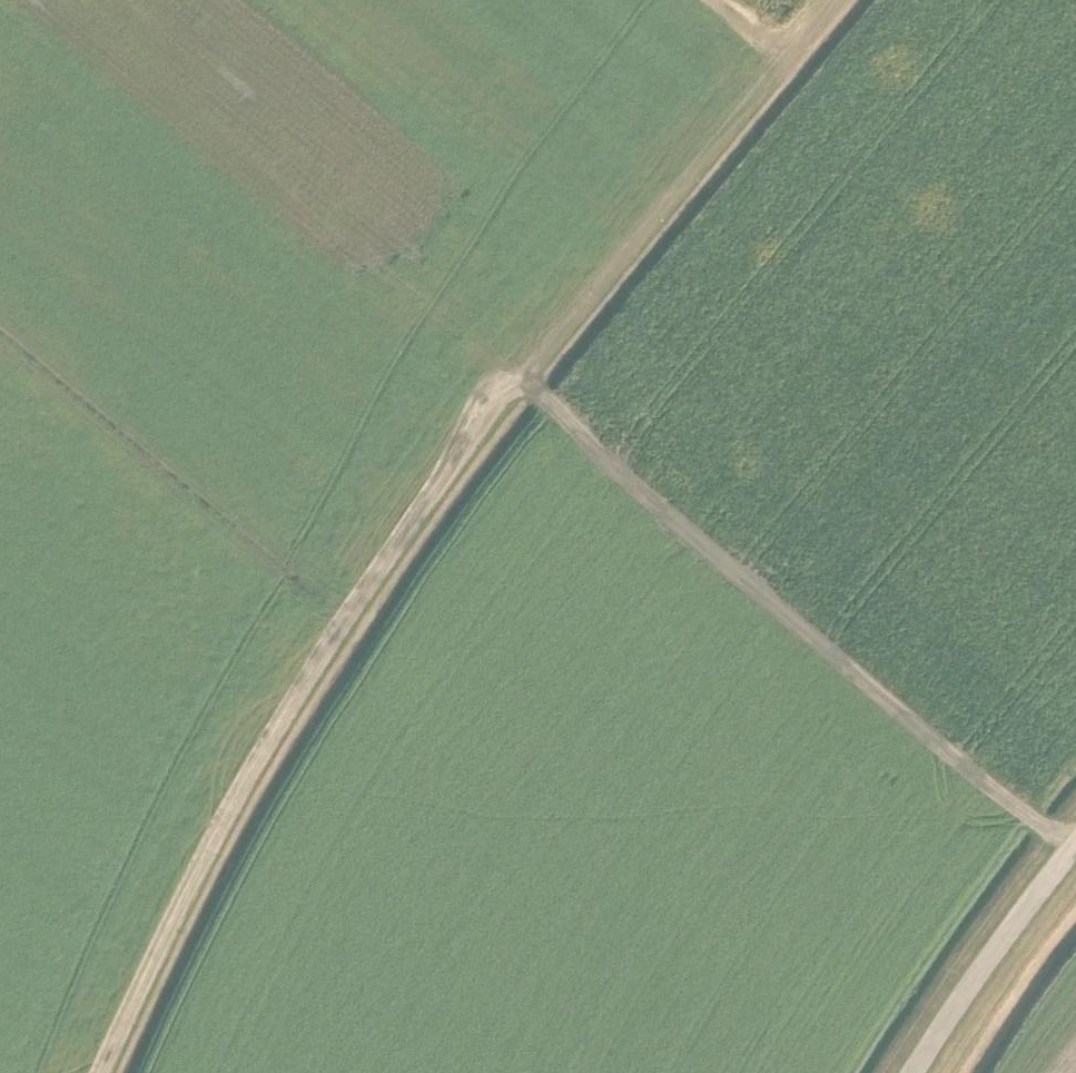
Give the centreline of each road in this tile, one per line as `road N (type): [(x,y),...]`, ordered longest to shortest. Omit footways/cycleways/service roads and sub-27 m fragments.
road 1 (unclassified): [(911,1072),(1075,844)]

